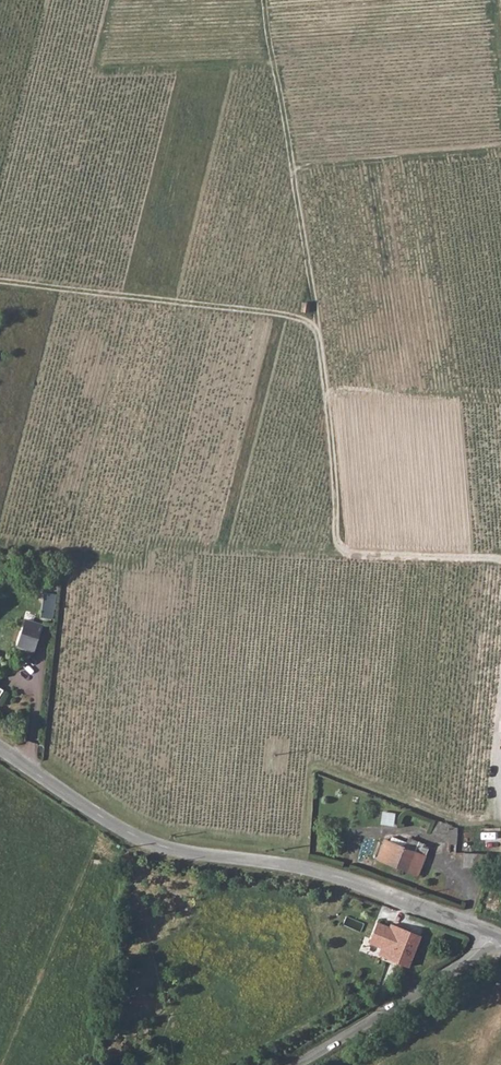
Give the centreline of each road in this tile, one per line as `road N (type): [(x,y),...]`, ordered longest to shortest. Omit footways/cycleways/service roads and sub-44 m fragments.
road 1 (unclassified): [(500,935),(333,875),(168,851),(122,833),(0,749)]
road 2 (track): [(314,330),(335,545),(349,556),(500,564)]
road 3 (track): [(314,330),(260,0)]
road 4 (track): [(0,282),(292,320),(314,330)]
road 5 (residential): [(500,935),(493,948),(293,1064)]

